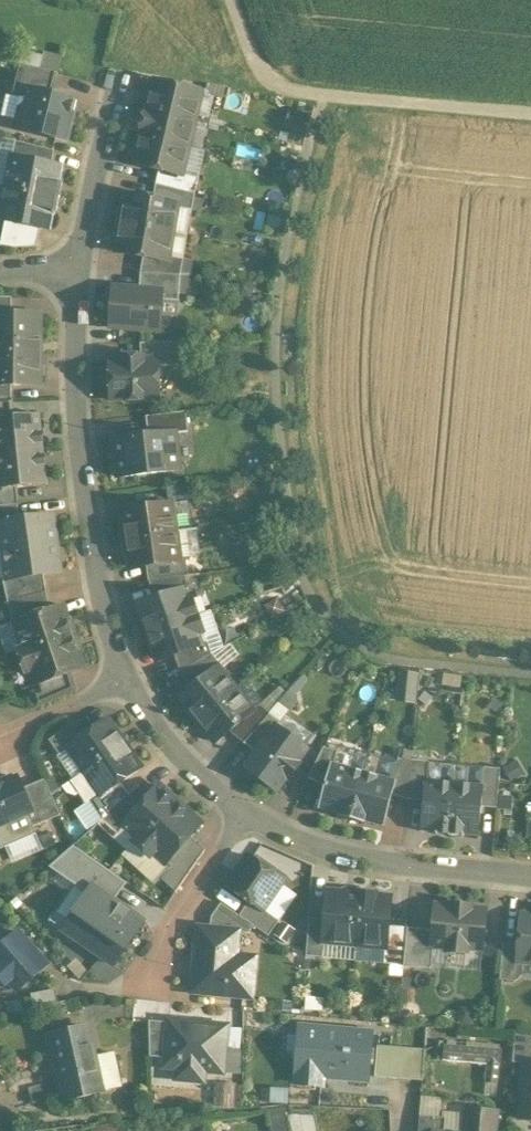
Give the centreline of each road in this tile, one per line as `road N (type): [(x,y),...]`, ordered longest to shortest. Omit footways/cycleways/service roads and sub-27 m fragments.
road 1 (residential): [(76,271),(87,490),(129,679)]
road 2 (residential): [(243,813),(369,858),(530,875)]
road 3 (unclassified): [(530,115),(326,95)]
road 4 (residential): [(243,813),(169,927),(148,986)]
road 5 (residential): [(76,271),(114,82)]
road 6 (residential): [(129,679),(145,710),(243,813)]
road 7 (unclassified): [(231,0),(269,79),(326,95)]
road 8 (residential): [(129,679),(0,738)]

